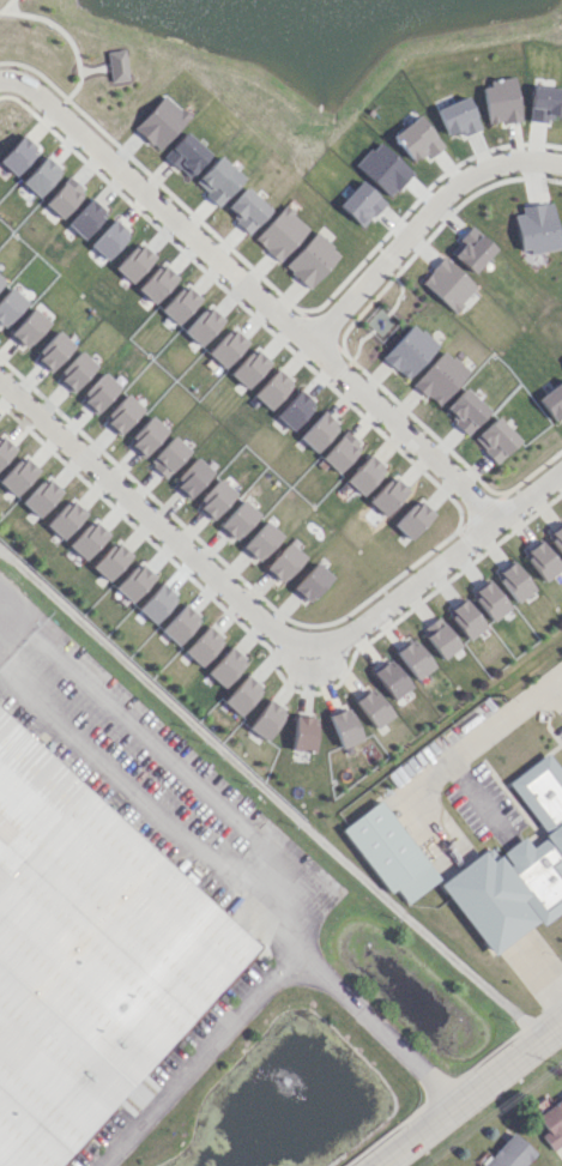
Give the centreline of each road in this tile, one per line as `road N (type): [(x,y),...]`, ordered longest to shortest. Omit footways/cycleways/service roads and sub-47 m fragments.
road 1 (residential): [(0,381),(283,635)]
road 2 (residential): [(243,284),(495,519)]
road 3 (residential): [(283,635),(318,642),(359,627),(561,471)]
road 4 (residential): [(0,78),(36,90),(243,284)]
road 5 (residential): [(561,165),(496,165),(455,191),(312,340)]
road 6 (tertiary): [(380,1165),(561,1026)]
road 7 (residential): [(411,803),(561,682)]

